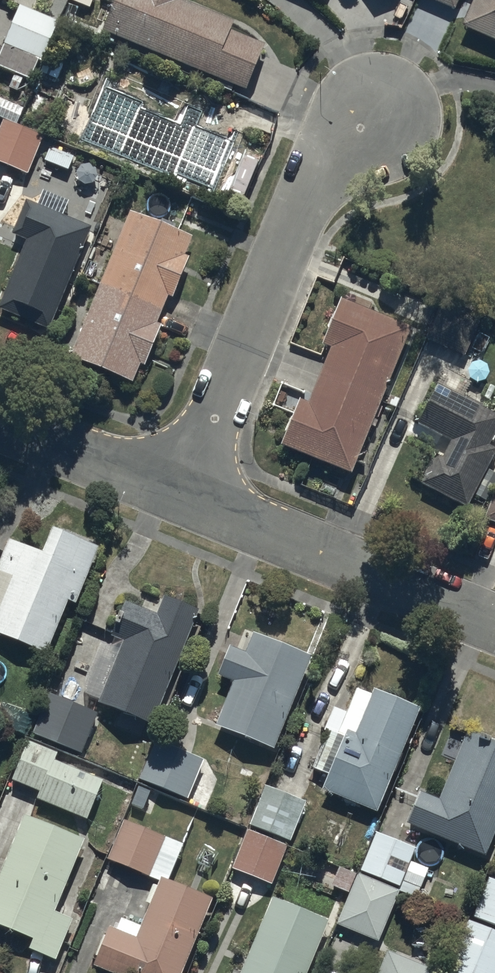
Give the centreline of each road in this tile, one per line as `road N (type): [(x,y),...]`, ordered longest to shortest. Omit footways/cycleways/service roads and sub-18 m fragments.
road 1 (residential): [(184,489),(311,192),(334,157),(378,119)]
road 2 (residential): [(184,489),(494,618)]
road 3 (residential): [(0,415),(184,489)]

